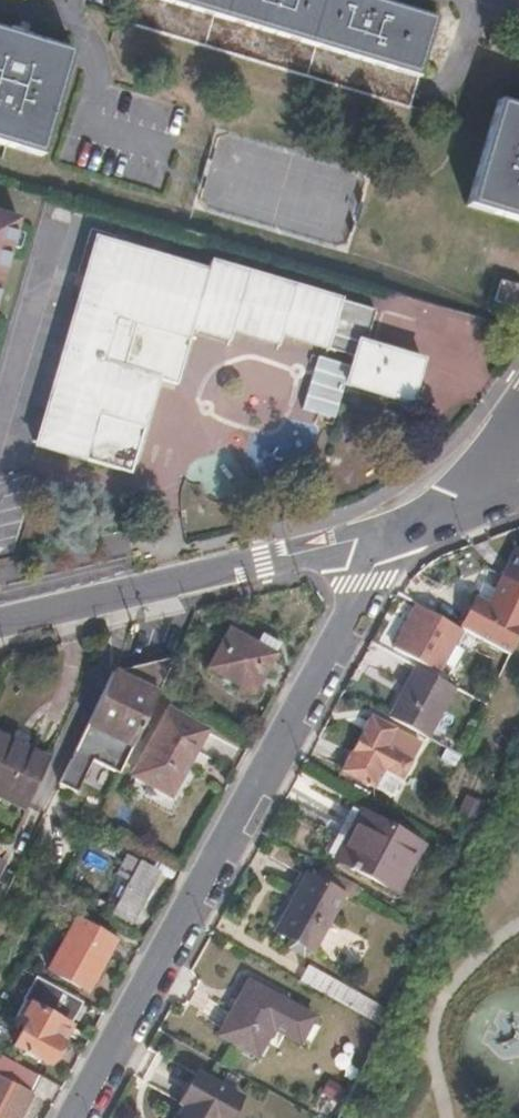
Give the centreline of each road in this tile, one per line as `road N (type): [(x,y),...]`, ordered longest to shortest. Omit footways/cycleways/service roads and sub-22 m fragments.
road 1 (tertiary): [(397,531),(77,1117)]
road 2 (residential): [(0,624),(397,531)]
road 3 (tertiary): [(518,414),(481,473),(397,531)]
road 4 (residential): [(397,531),(518,490)]

